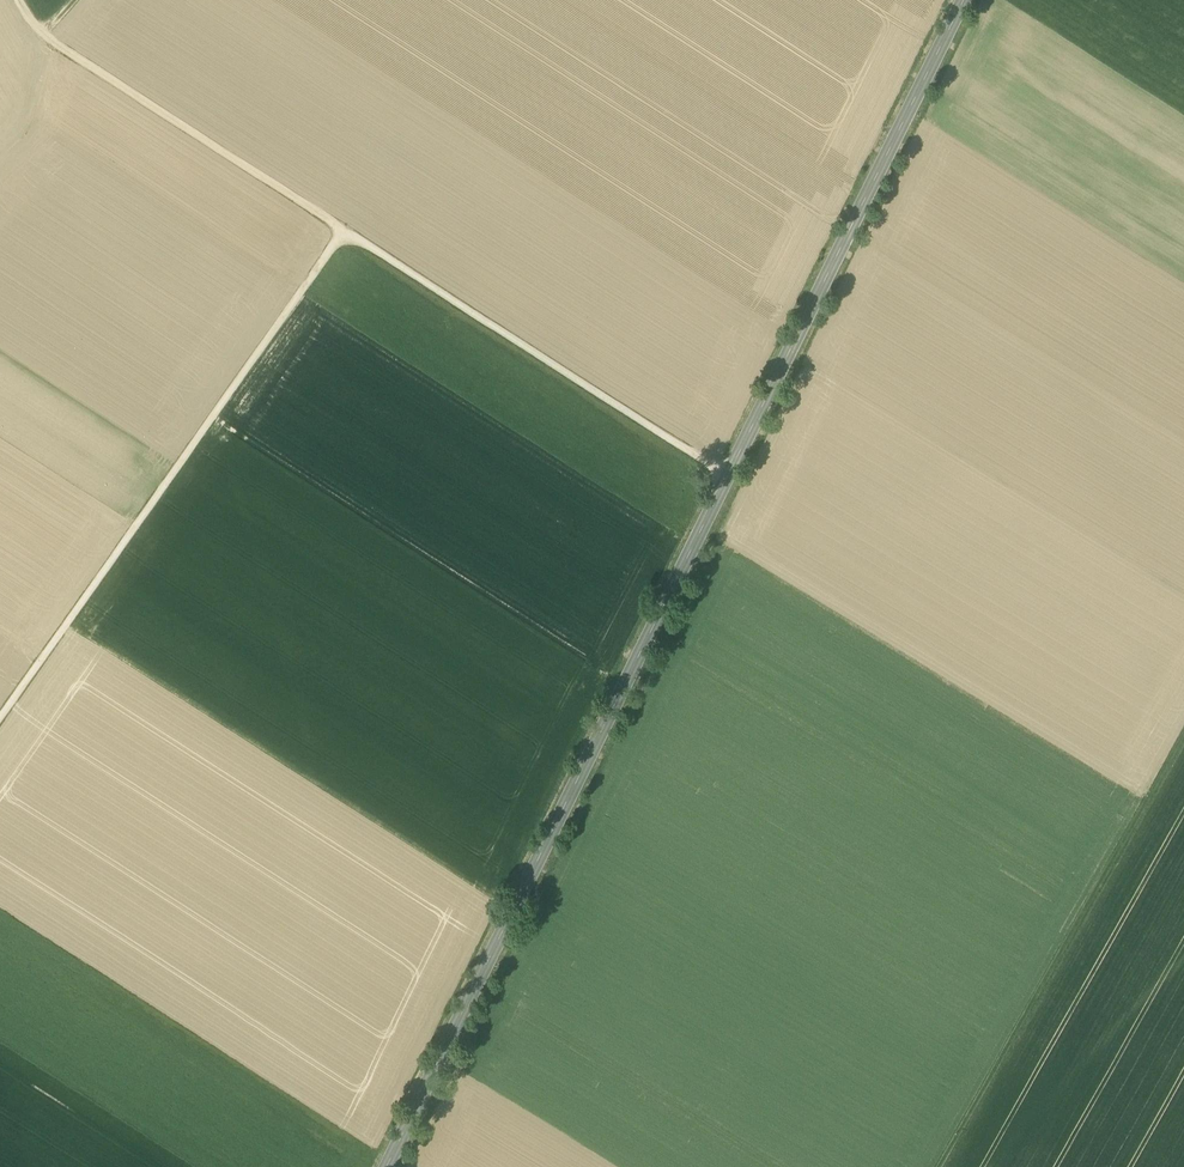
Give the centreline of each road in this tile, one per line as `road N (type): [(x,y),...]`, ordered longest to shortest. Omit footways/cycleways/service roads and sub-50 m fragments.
road 1 (secondary): [(965,0),(389,1166)]
road 2 (track): [(0,722),(345,234)]
road 3 (track): [(1183,740),(945,1166)]
road 4 (track): [(345,234),(727,479)]
road 5 (track): [(345,234),(44,35)]

